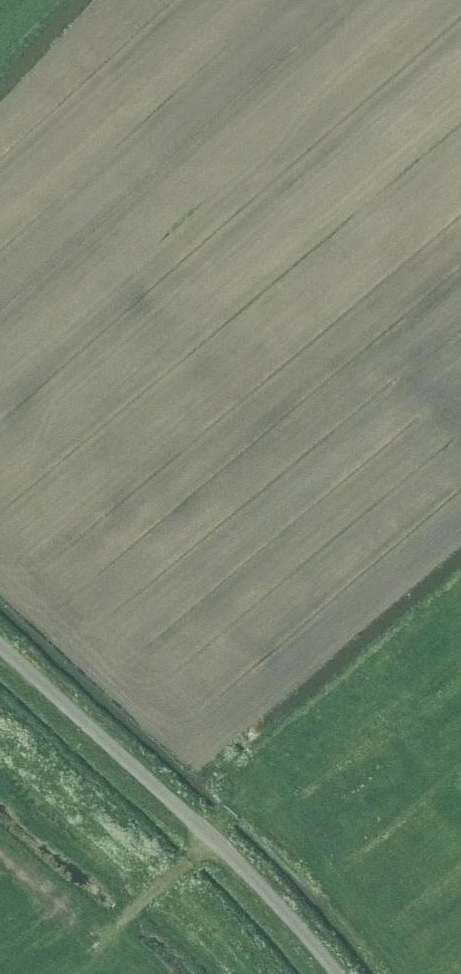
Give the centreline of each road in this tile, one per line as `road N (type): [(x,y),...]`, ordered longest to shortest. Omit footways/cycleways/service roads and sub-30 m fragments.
road 1 (unclassified): [(338,973),(263,888),(0,644)]

